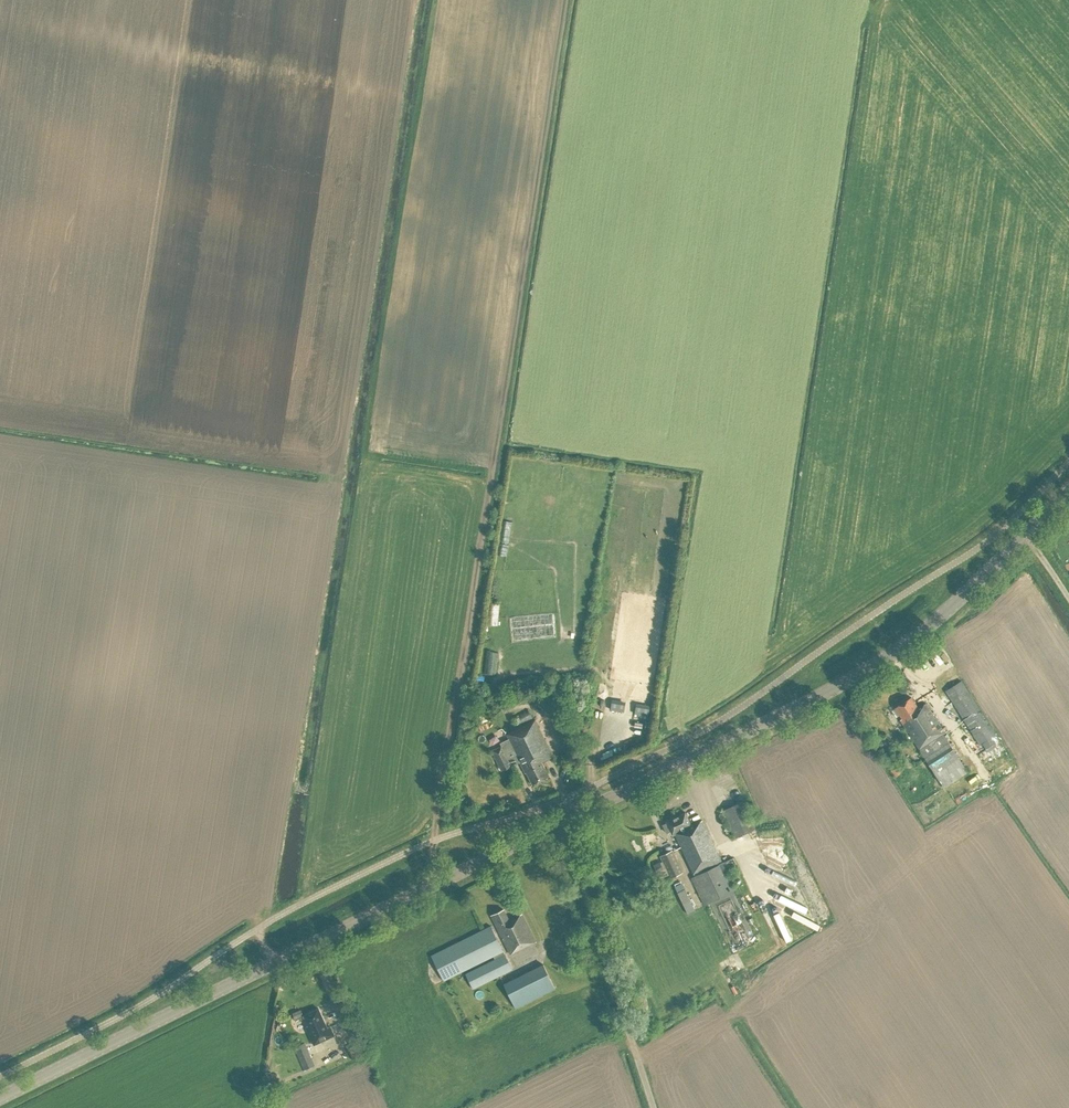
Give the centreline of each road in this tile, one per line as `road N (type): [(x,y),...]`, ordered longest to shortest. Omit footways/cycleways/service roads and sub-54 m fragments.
road 1 (primary): [(0,1097),(839,685),(955,603),(1068,489)]
road 2 (track): [(432,842),(564,0)]
road 3 (track): [(653,1107),(559,823)]

